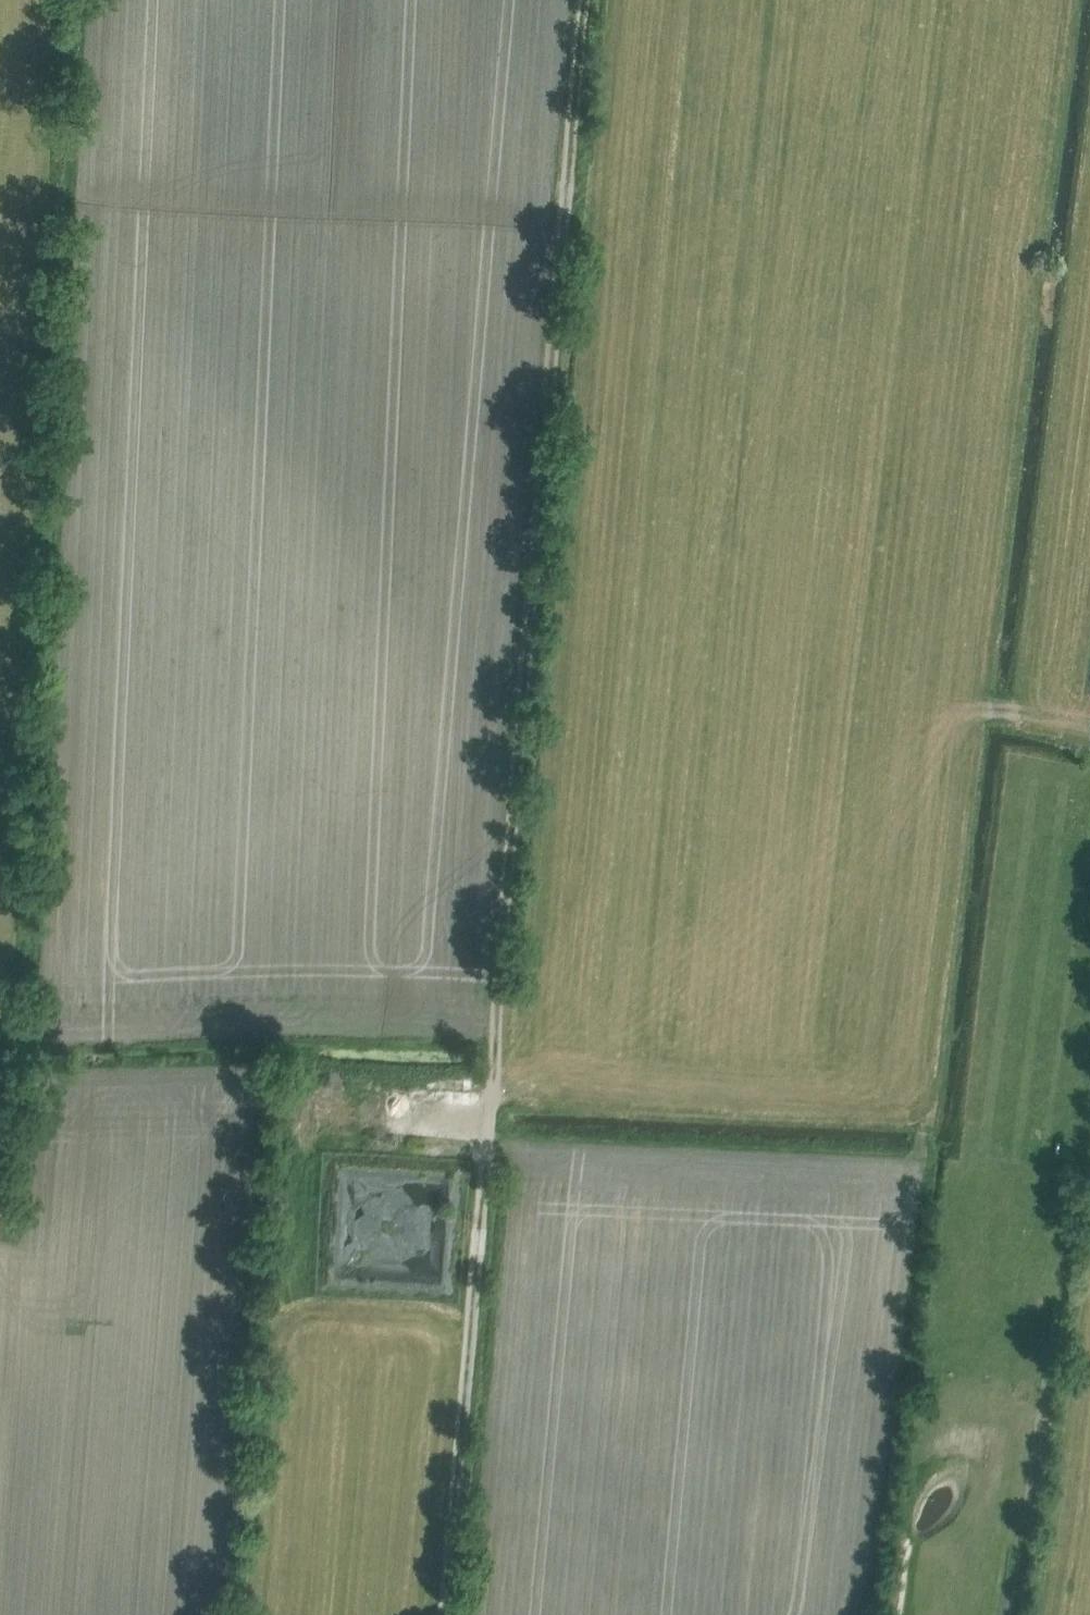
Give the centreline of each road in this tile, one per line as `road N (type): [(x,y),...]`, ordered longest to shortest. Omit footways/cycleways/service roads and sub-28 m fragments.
road 1 (track): [(488,1117),(584,0)]

